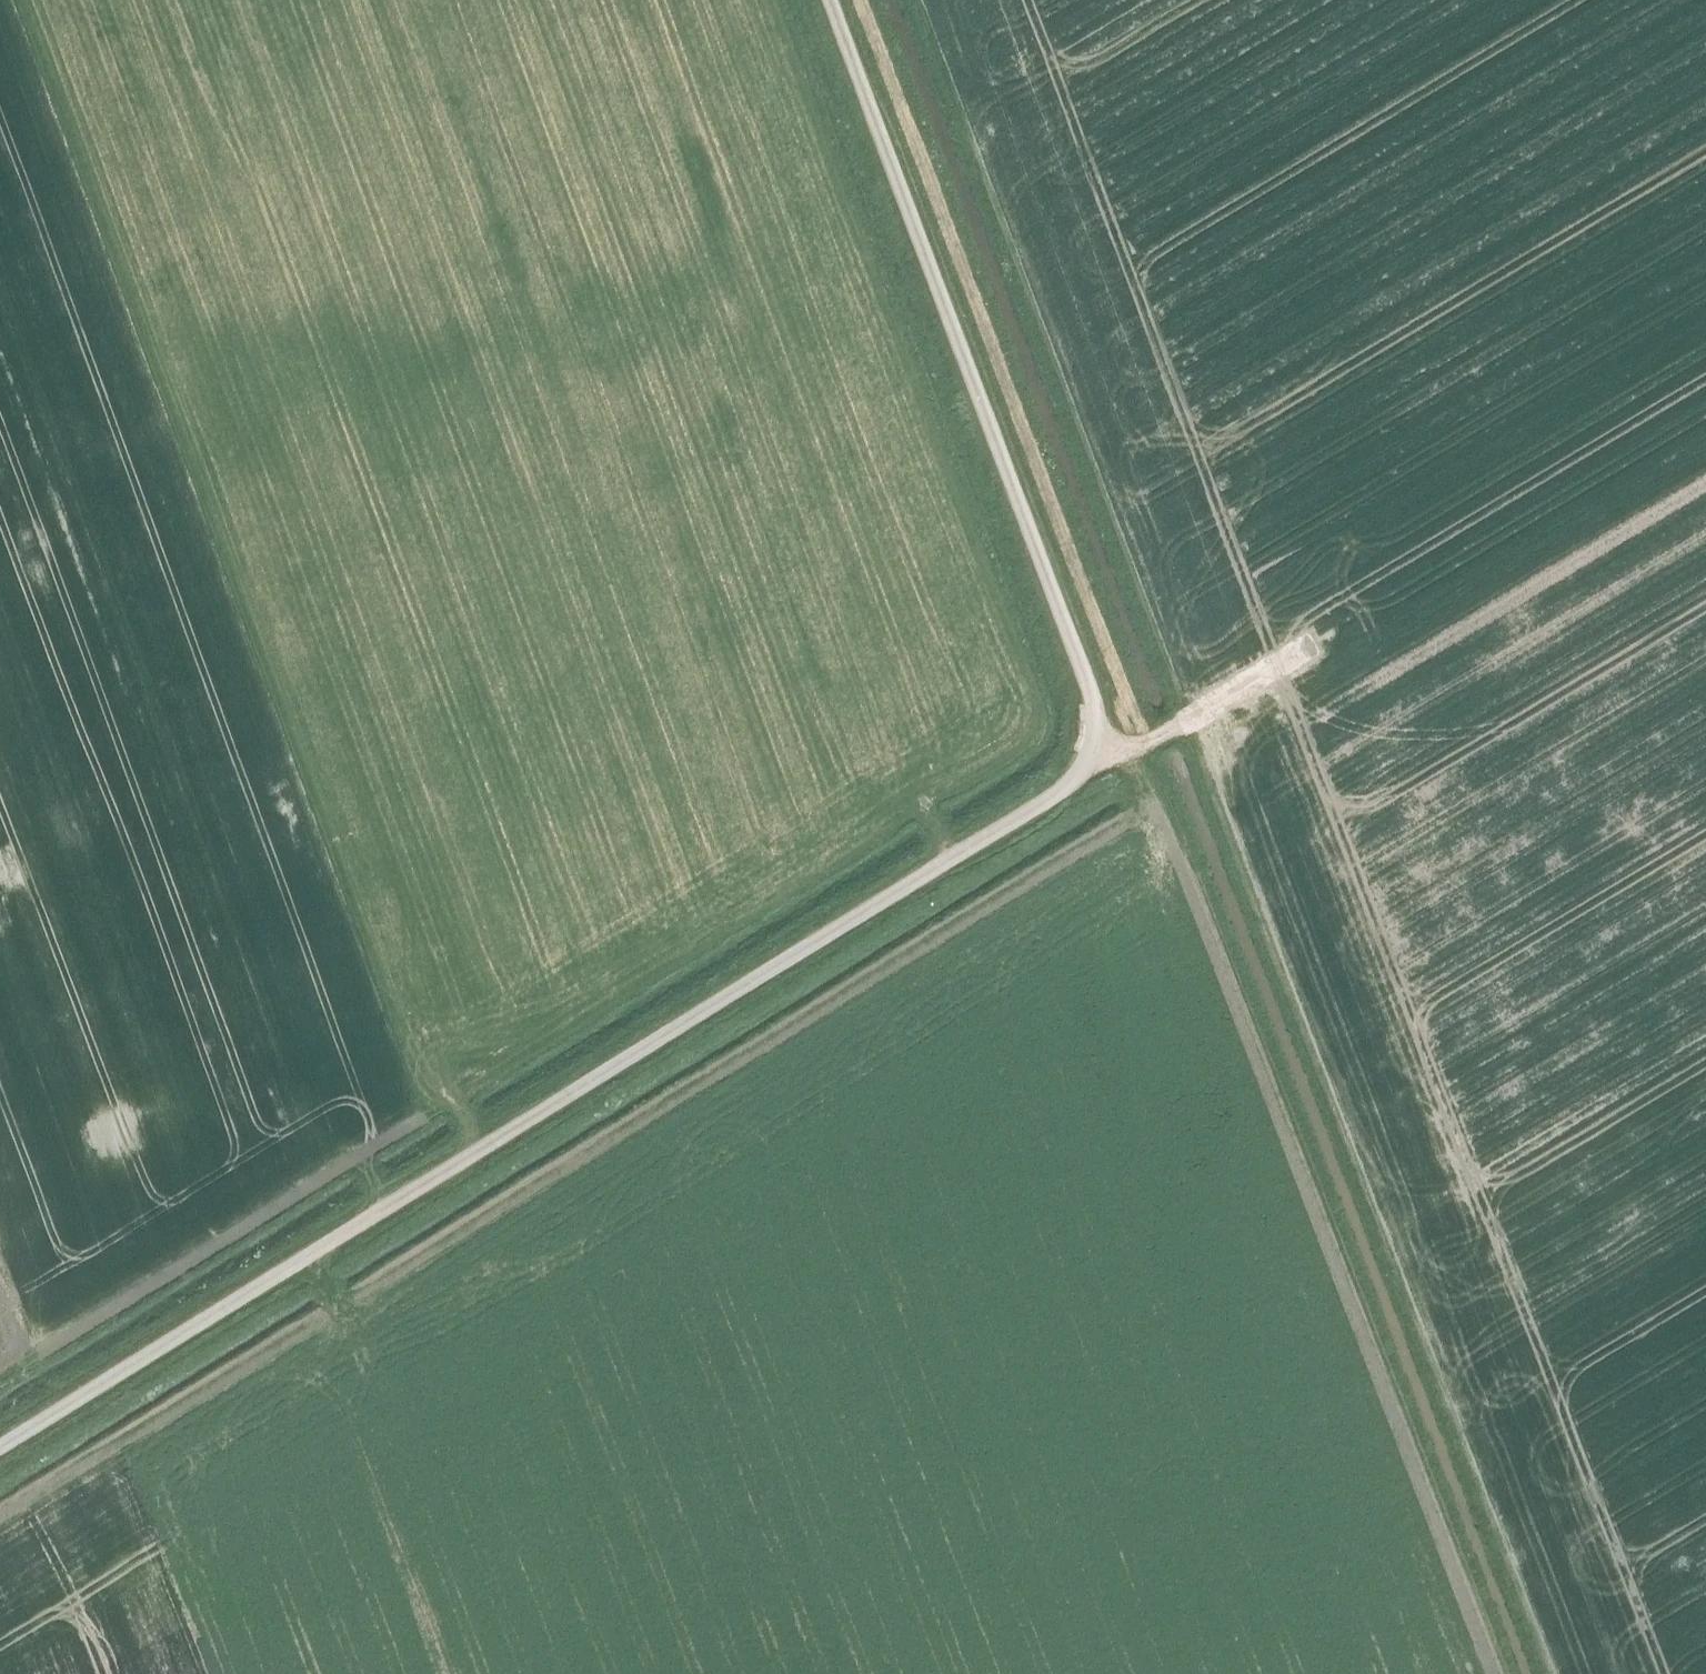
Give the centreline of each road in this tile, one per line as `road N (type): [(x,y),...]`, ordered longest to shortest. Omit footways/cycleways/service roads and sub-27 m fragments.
road 1 (unclassified): [(0,1449),(1044,802),(1083,762),(1094,727),(1091,689),(832,0)]

